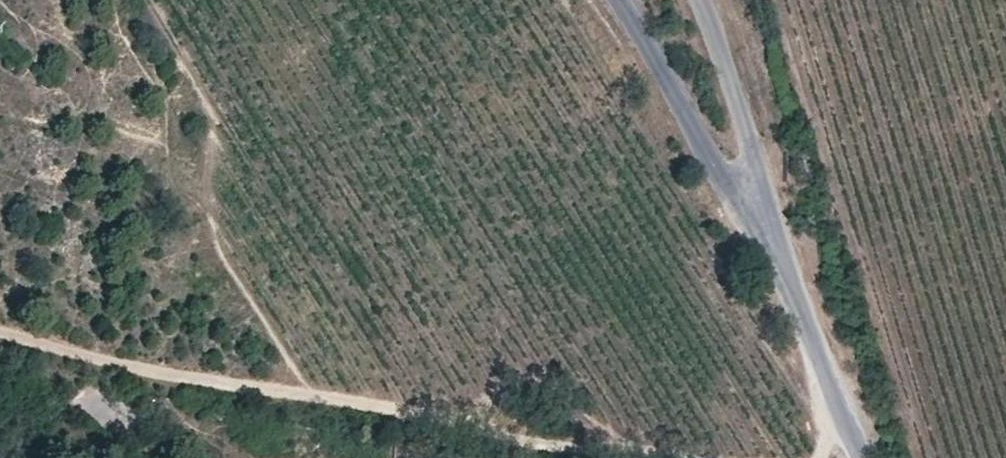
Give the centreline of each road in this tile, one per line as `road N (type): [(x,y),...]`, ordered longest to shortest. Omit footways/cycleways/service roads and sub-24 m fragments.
road 1 (track): [(0,337),(681,457)]
road 2 (unclassified): [(764,209),(869,457)]
road 3 (unclassified): [(616,0),(738,191),(764,209)]
road 4 (unclassified): [(764,209),(728,27),(714,0)]

